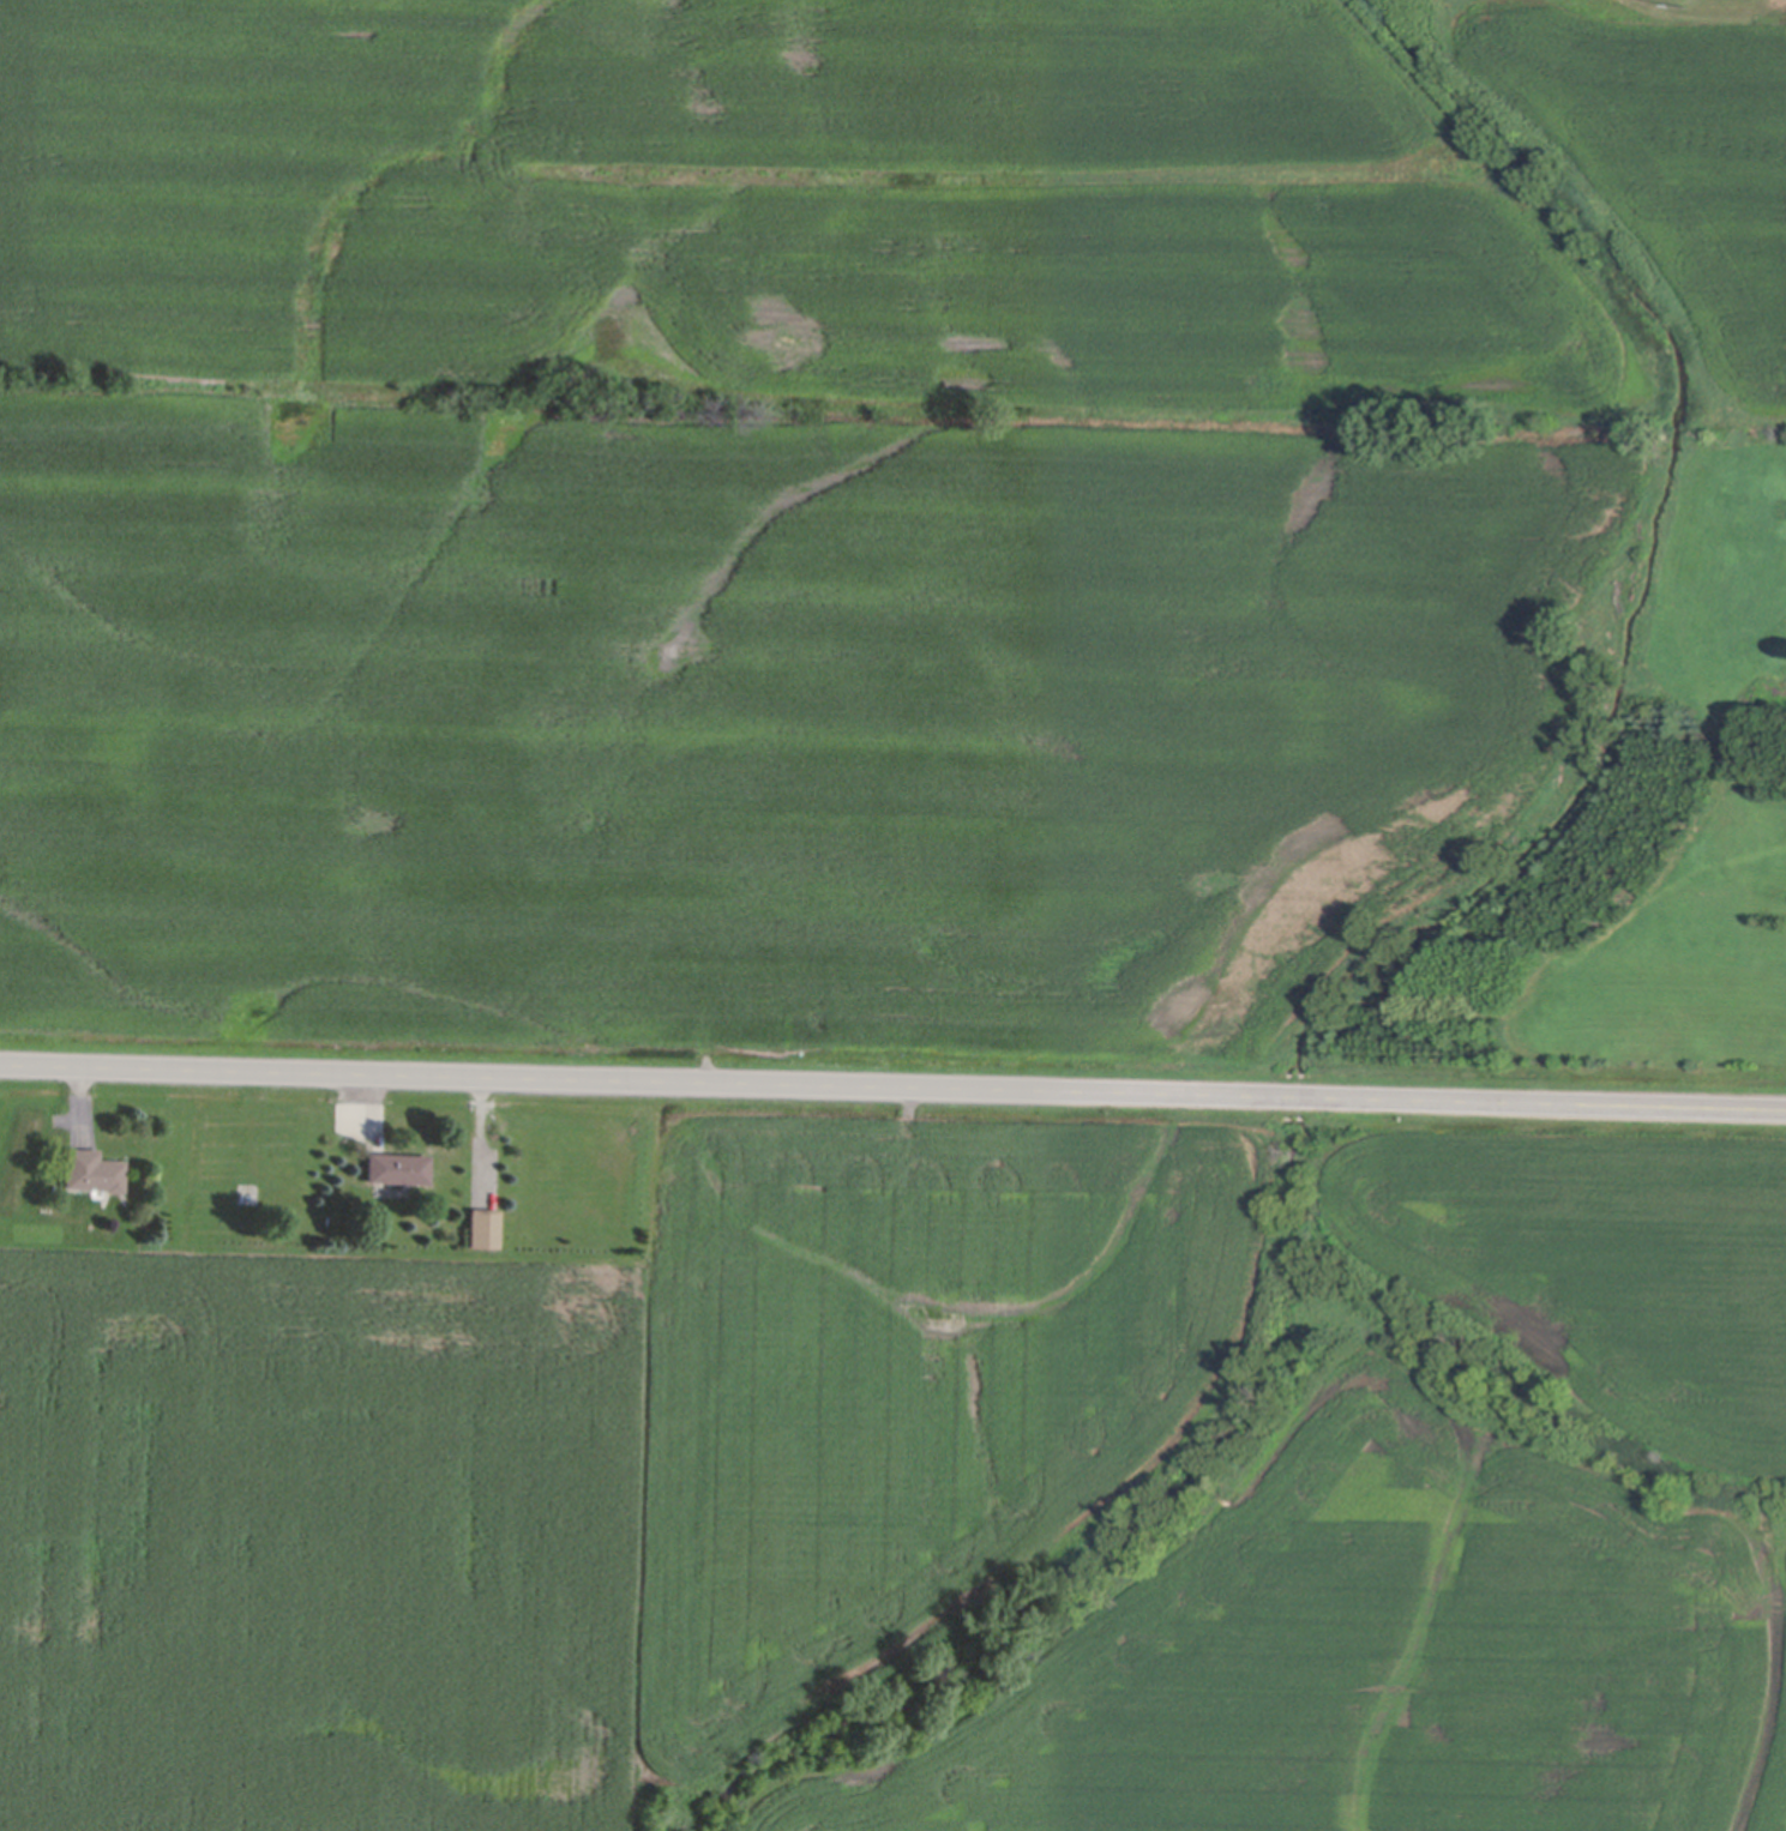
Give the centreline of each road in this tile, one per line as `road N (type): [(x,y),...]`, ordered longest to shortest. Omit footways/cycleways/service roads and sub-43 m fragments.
road 1 (tertiary): [(0,1067),(1785,1113)]

